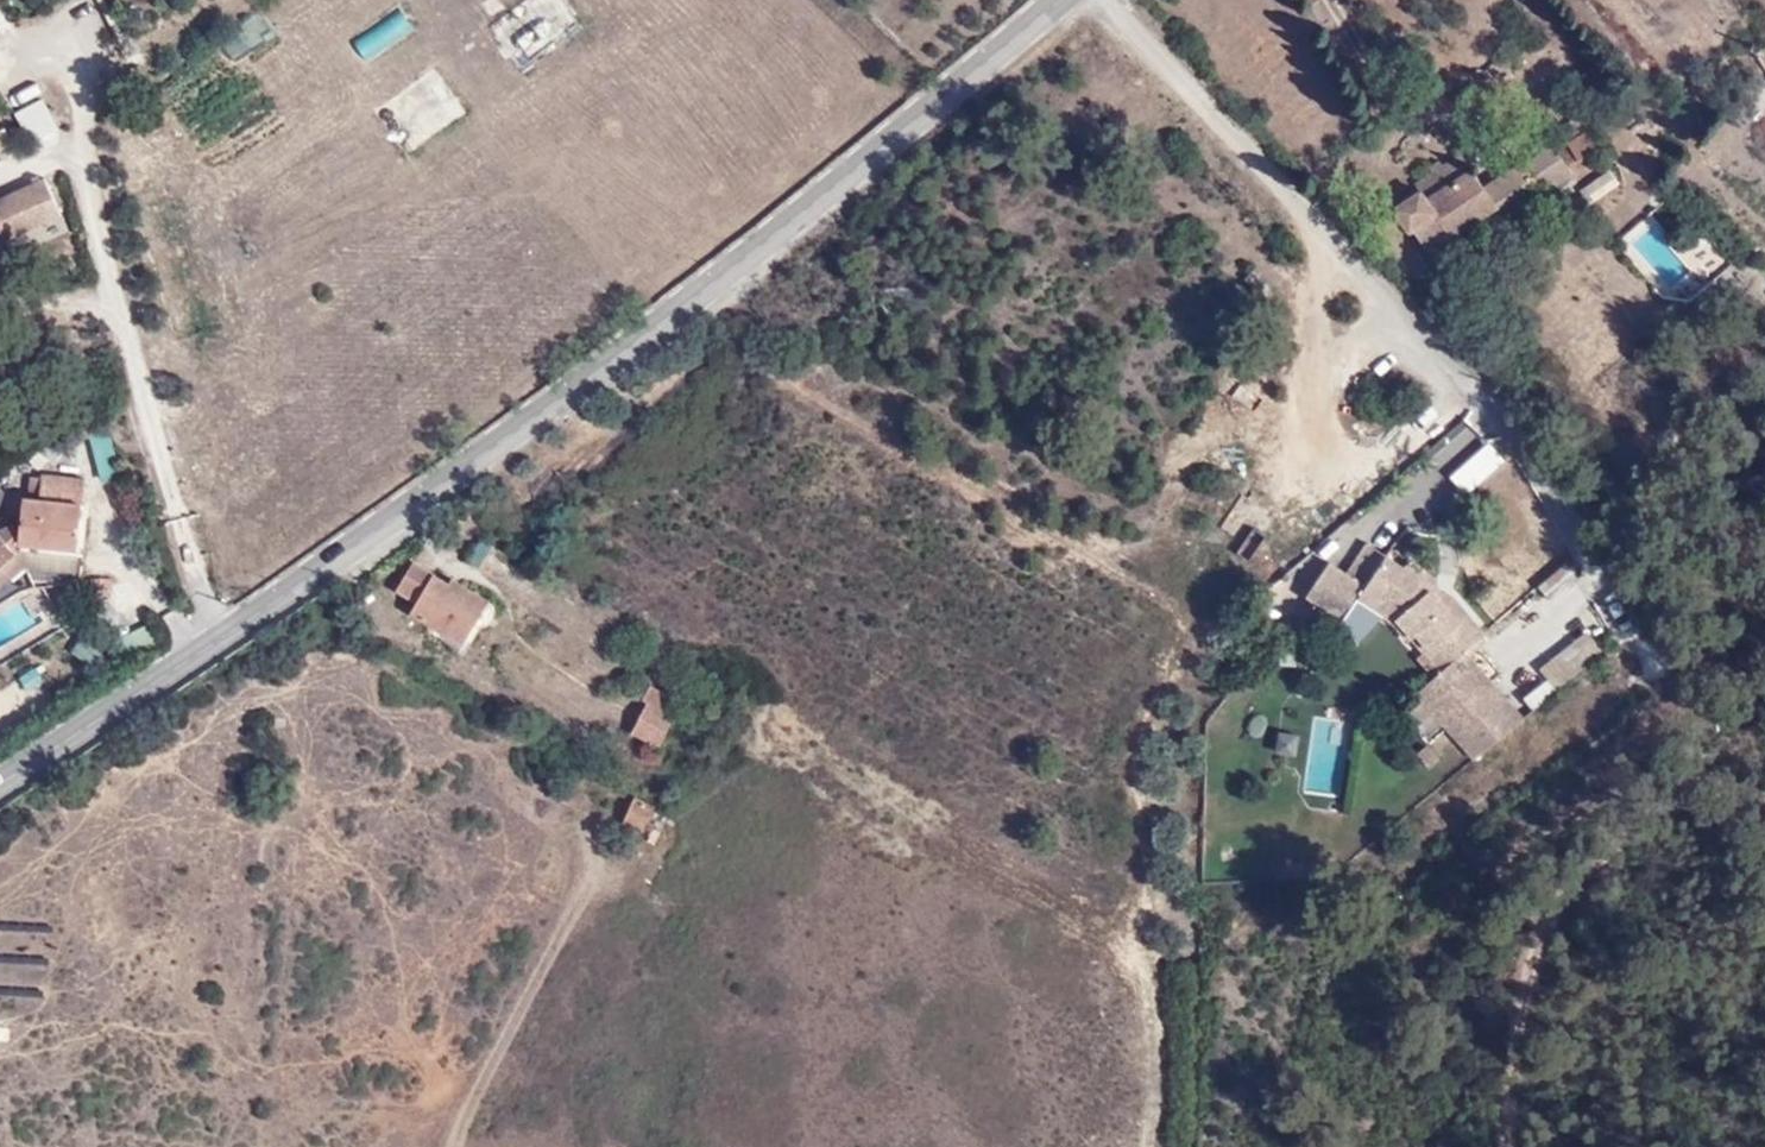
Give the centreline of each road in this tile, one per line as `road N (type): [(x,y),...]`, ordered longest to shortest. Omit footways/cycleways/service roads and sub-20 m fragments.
road 1 (tertiary): [(1053,0),(373,539),(0,781)]

